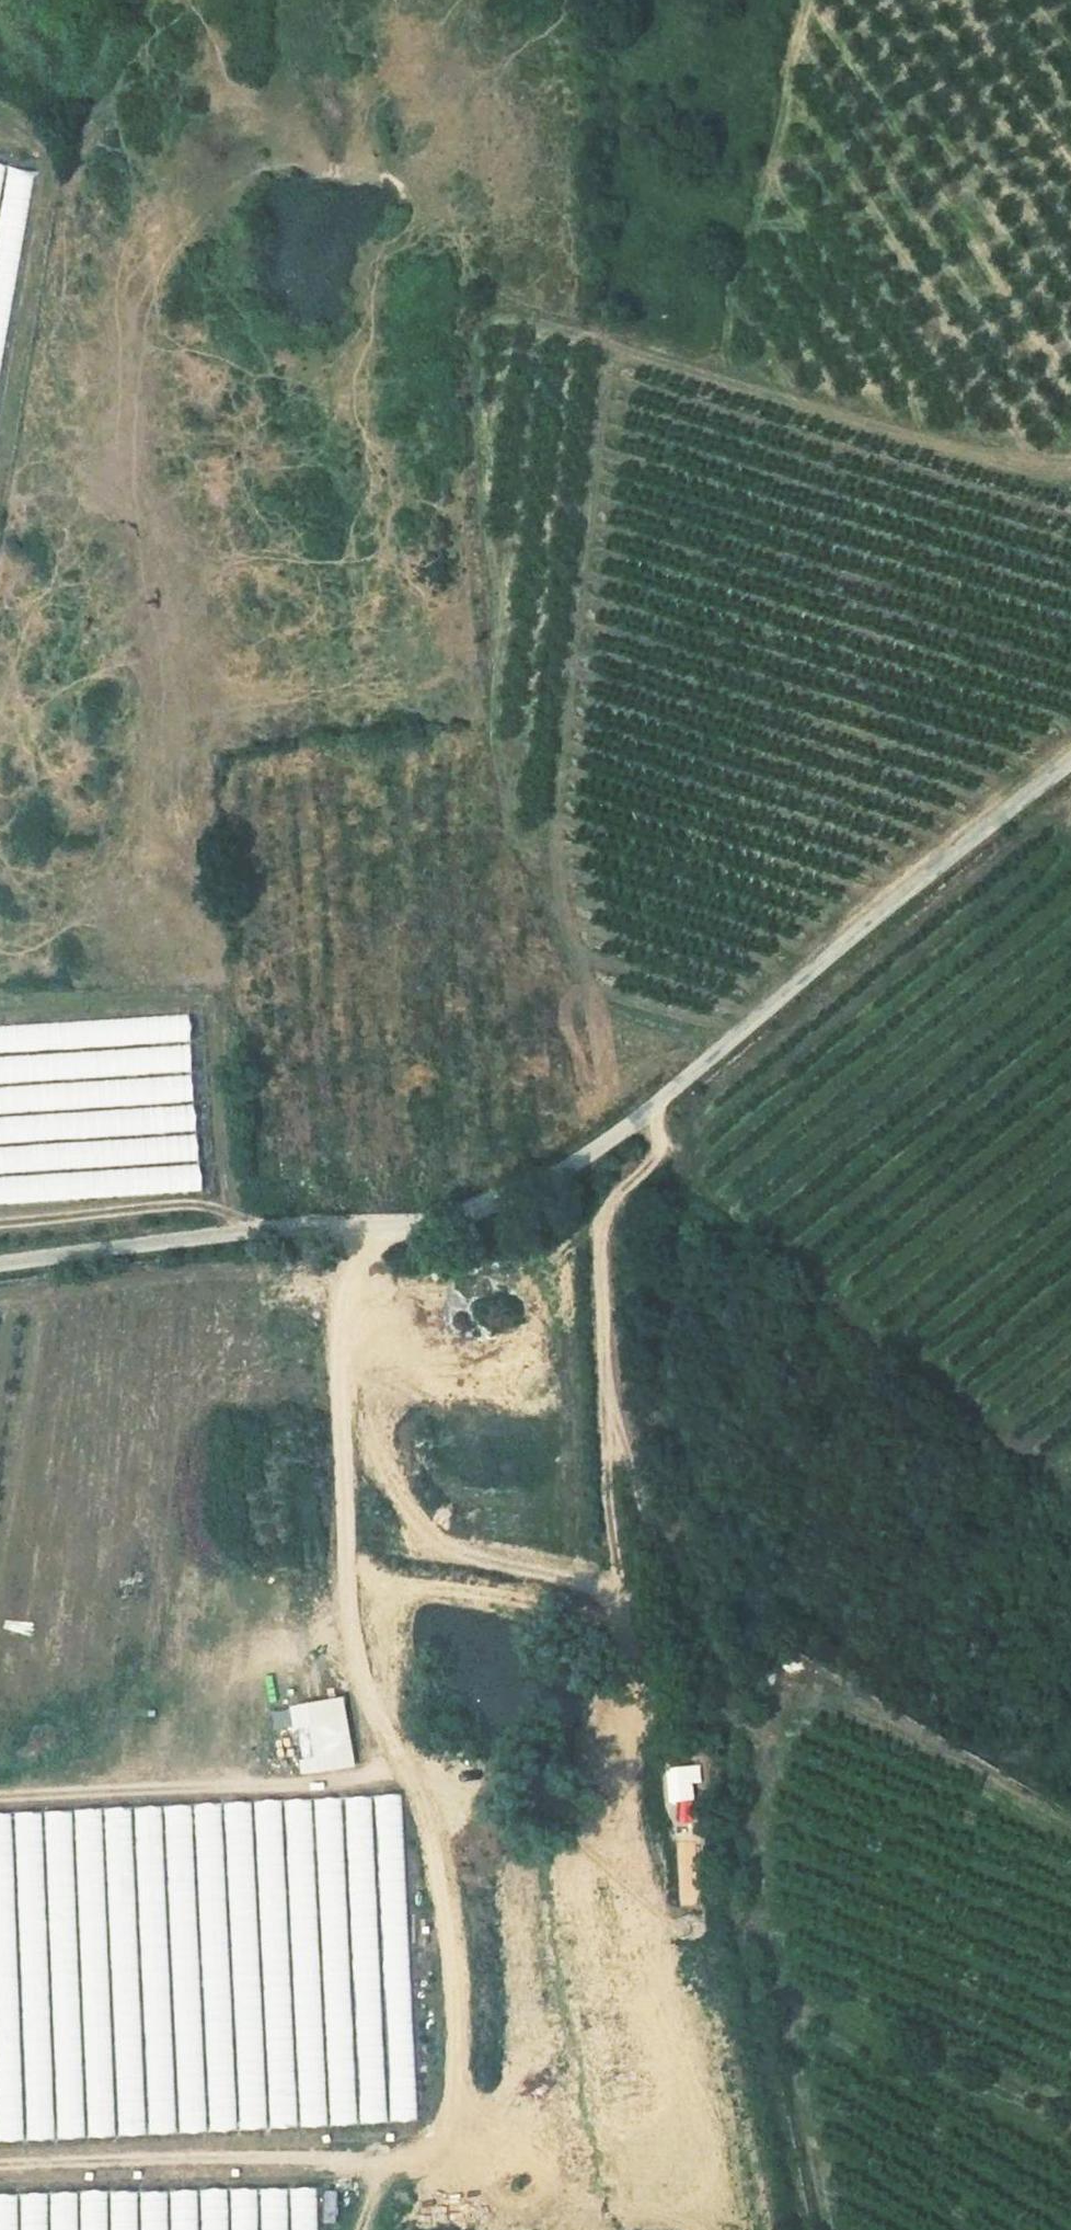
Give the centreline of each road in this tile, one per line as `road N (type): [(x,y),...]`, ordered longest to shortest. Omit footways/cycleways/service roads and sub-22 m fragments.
road 1 (unclassified): [(0,1269),(274,1235),(437,1230),(570,1170),(1070,765)]

